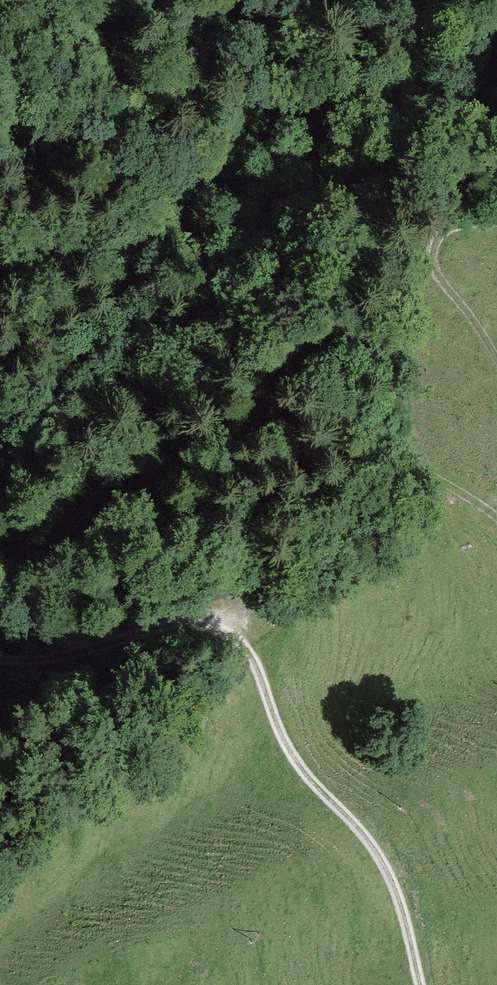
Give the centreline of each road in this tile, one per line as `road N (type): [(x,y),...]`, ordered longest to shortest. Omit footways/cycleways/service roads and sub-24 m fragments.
road 1 (track): [(0,658),(38,659),(194,610),(231,619),(260,644),(281,755),(380,845),(405,885),(415,984)]
road 2 (track): [(496,511),(384,441),(339,425),(276,422),(184,450),(29,562),(0,573)]
road 3 (track): [(496,359),(415,250),(426,225),(496,223)]
road 4 (track): [(204,174),(291,61),(299,0)]

